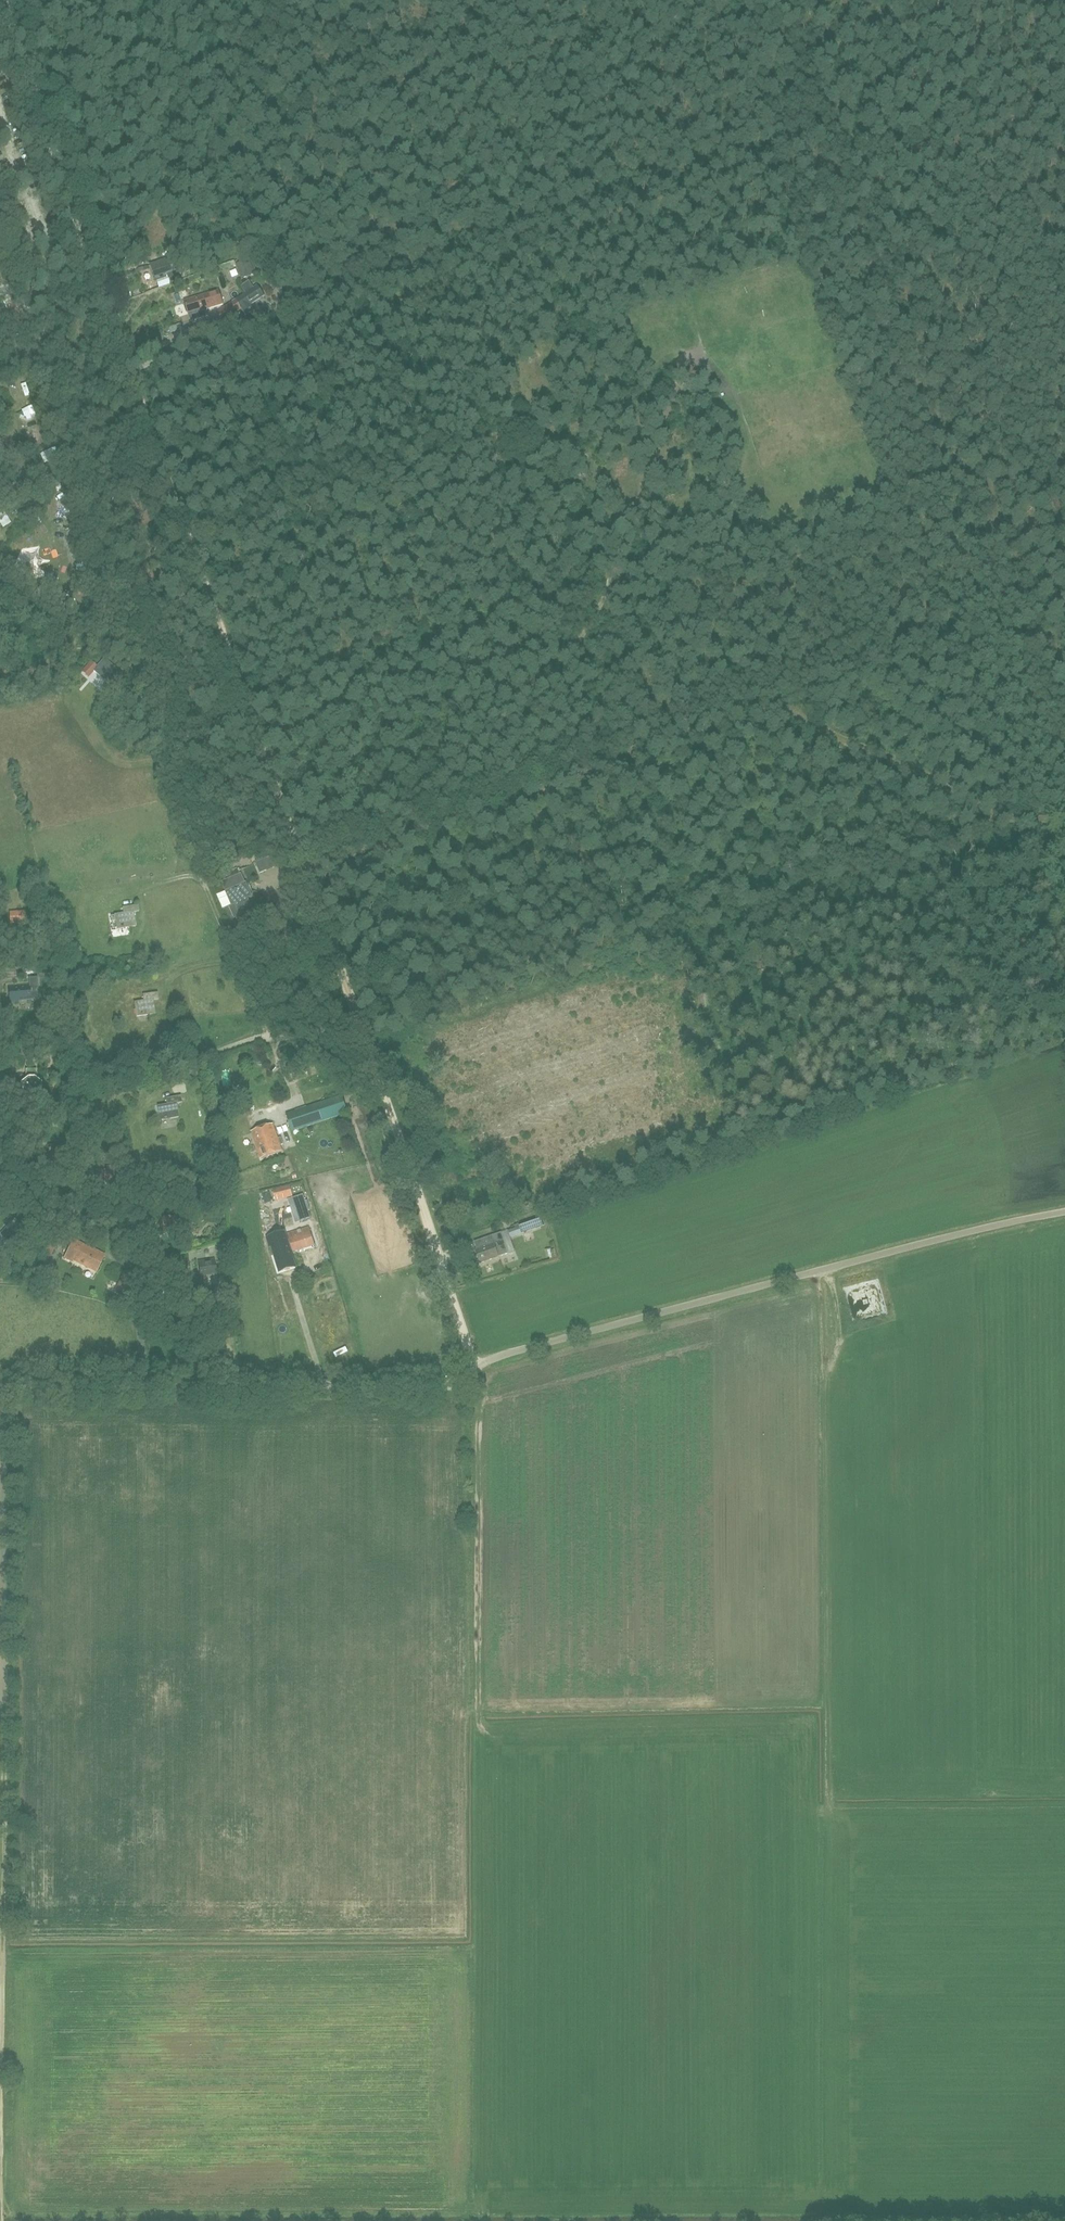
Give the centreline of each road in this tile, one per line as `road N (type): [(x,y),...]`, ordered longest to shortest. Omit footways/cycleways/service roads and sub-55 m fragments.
road 1 (unclassified): [(3,1384),(440,1387),(474,1365),(532,1348),(1064,1213)]
road 2 (track): [(304,866),(828,685),(1064,754)]
road 3 (track): [(474,1365),(218,622)]
road 4 (track): [(218,622),(2,0)]
road 5 (track): [(0,2220),(0,1678)]
road 6 (track): [(0,1098),(22,1136),(24,1175),(172,1253),(185,1299),(225,1319),(228,1385)]
road 7 (track): [(480,1721),(480,1392),(470,1372)]
road 8 (unclassified): [(0,1678),(3,1384)]
road 9 (track): [(0,118),(61,297)]

